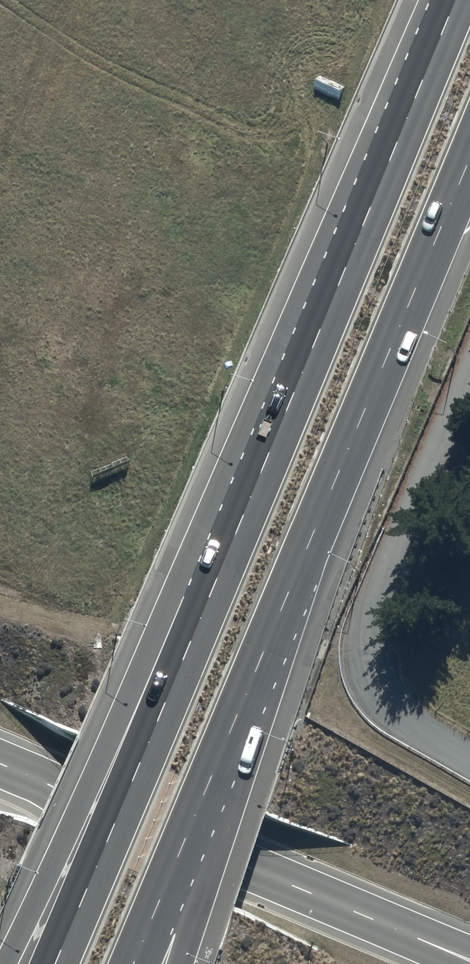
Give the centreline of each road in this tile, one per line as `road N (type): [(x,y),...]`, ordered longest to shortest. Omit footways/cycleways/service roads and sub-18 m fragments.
road 1 (trunk): [(469,168),(233,747)]
road 2 (trunk): [(222,544),(448,0)]
road 3 (trunk): [(5,963),(222,544)]
road 4 (trunk): [(52,963),(222,544)]
road 5 (unclassified): [(290,883),(0,759)]
road 6 (trunk): [(233,747),(137,963)]
road 7 (trunk): [(233,747),(178,963)]
road 8 (unclassified): [(290,883),(469,961)]

